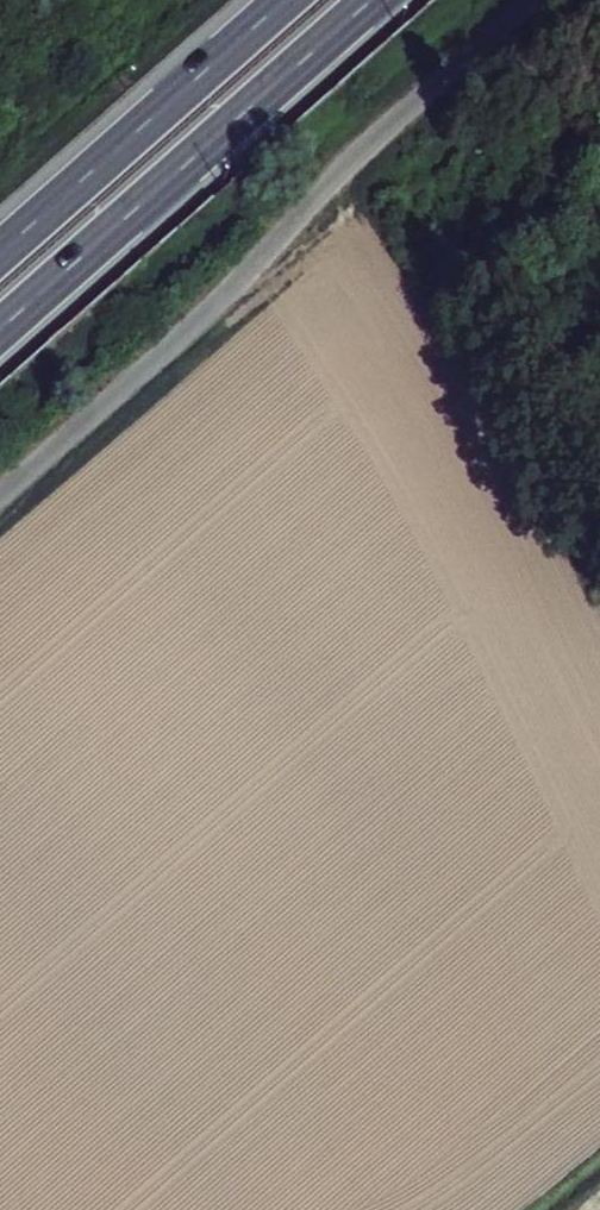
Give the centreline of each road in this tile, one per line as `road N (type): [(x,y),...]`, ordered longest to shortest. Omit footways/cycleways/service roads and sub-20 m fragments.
road 1 (unclassified): [(0,494),(193,323),(354,155),(534,0)]
road 2 (trunk): [(0,330),(371,0)]
road 3 (trunk): [(284,0),(0,252)]

